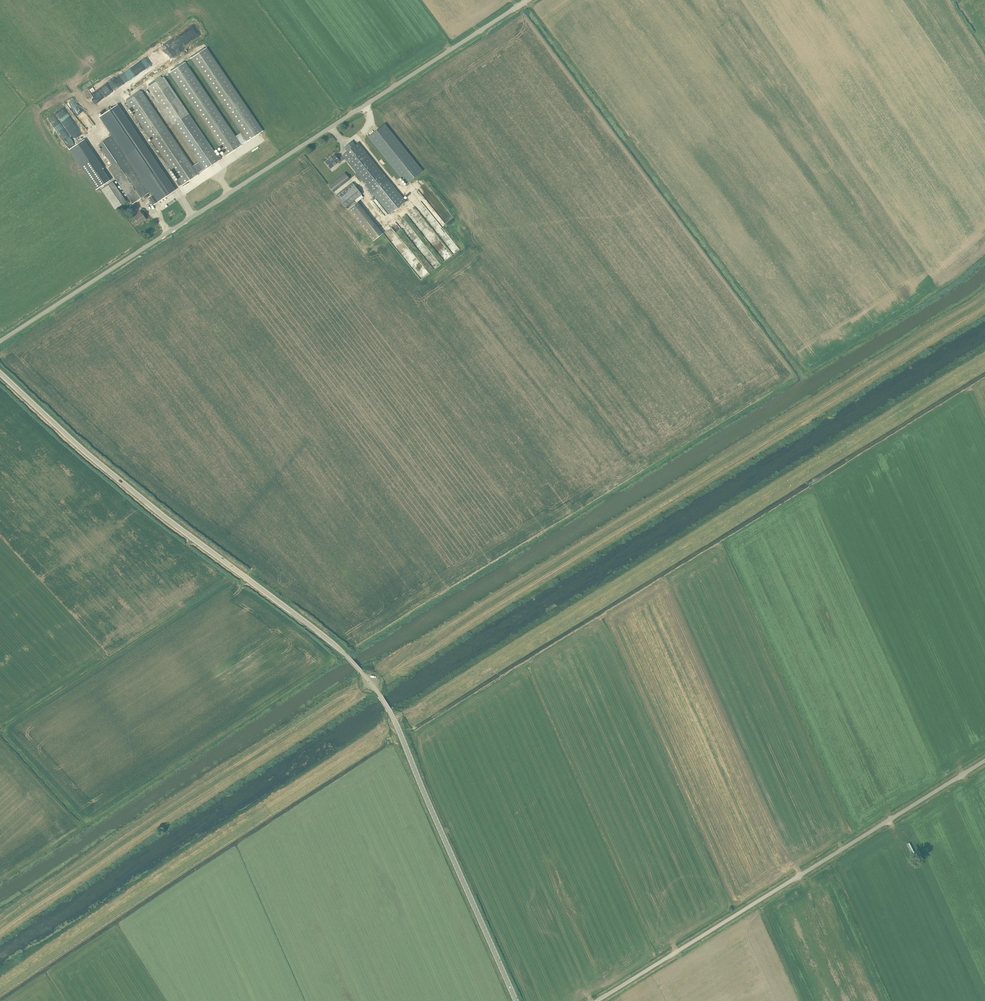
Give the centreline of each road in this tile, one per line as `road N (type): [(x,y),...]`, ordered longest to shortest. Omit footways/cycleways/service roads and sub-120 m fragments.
road 1 (tertiary): [(516,1000),(395,721),(362,672),(142,501),(0,373)]
road 2 (unclassified): [(0,341),(528,0)]
road 3 (track): [(0,988),(395,721)]
road 4 (unclassified): [(597,1000),(984,760)]
road 5 (track): [(0,921),(371,684)]

